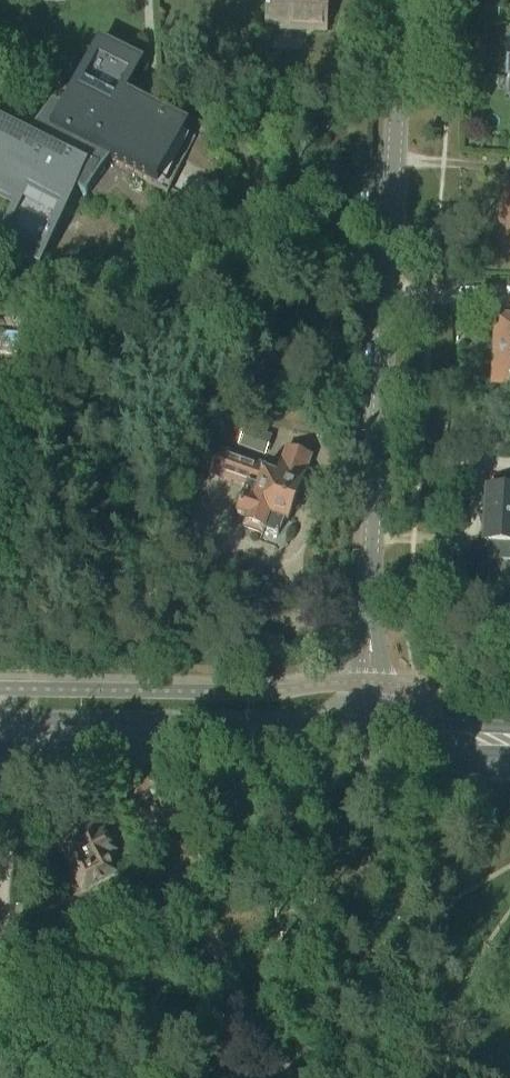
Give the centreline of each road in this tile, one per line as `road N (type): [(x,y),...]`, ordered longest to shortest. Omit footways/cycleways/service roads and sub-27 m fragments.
road 1 (residential): [(369,739),(403,0)]
road 2 (primary): [(4,737),(369,739)]
road 3 (primary): [(509,742),(369,739)]

